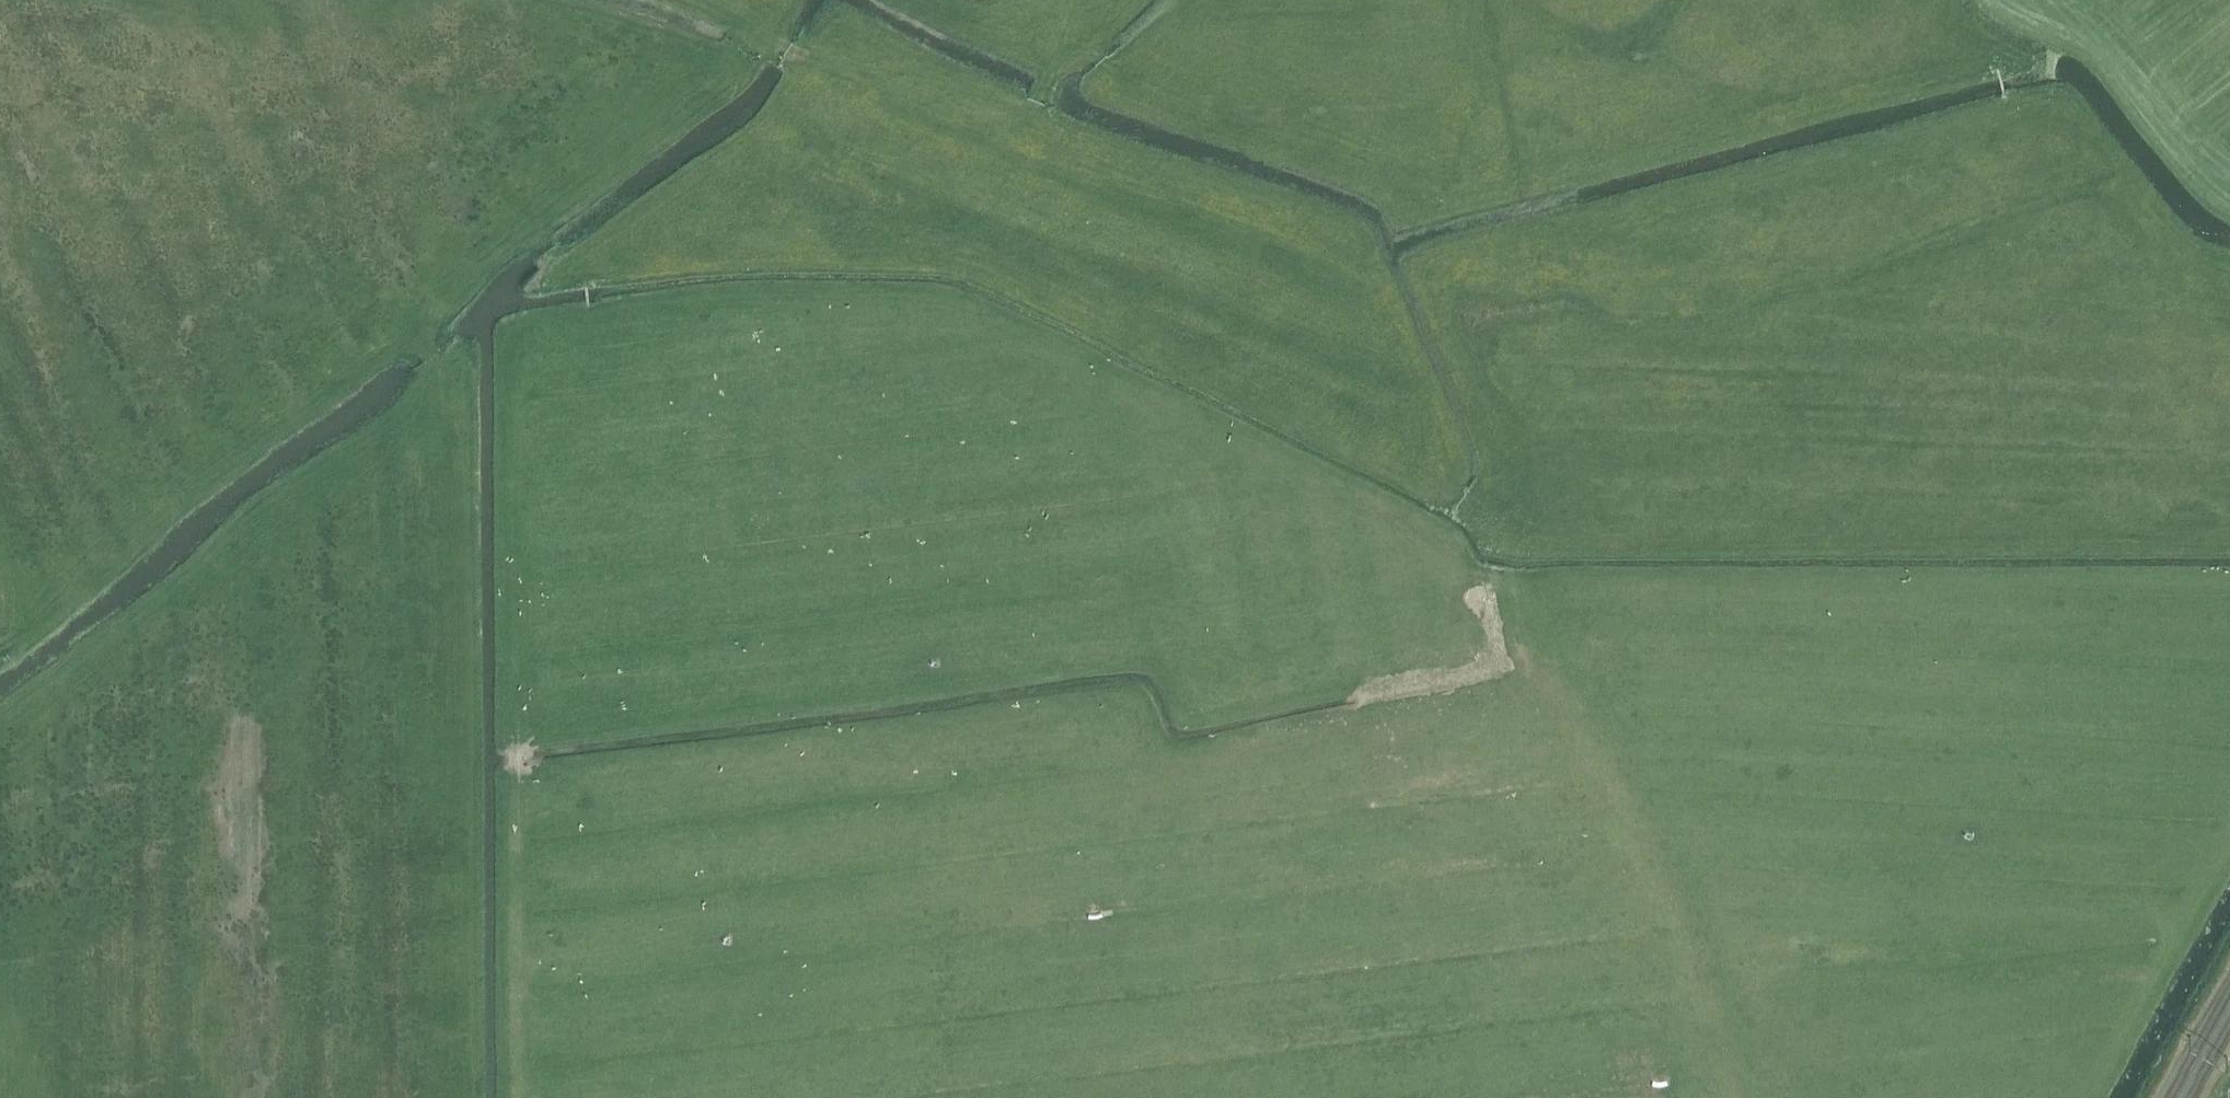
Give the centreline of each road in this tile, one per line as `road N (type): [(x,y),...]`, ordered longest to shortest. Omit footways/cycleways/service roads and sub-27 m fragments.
road 1 (track): [(518,734),(519,1097)]

